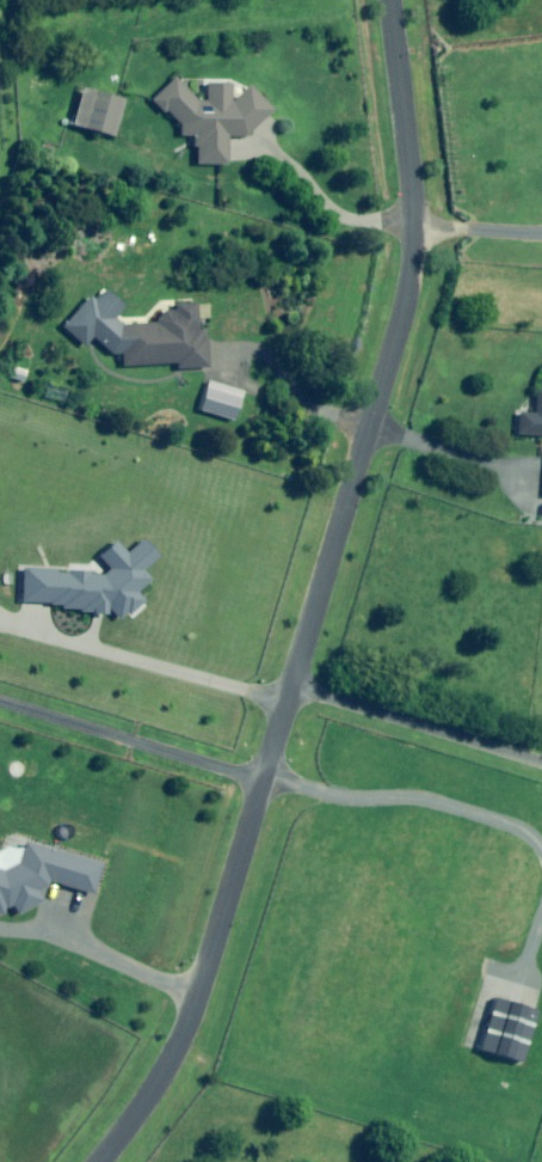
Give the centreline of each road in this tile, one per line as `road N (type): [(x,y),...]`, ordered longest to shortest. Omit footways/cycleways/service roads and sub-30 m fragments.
road 1 (residential): [(391,0),(416,212),(409,287),(194,1013),(158,1084),(99,1161)]

